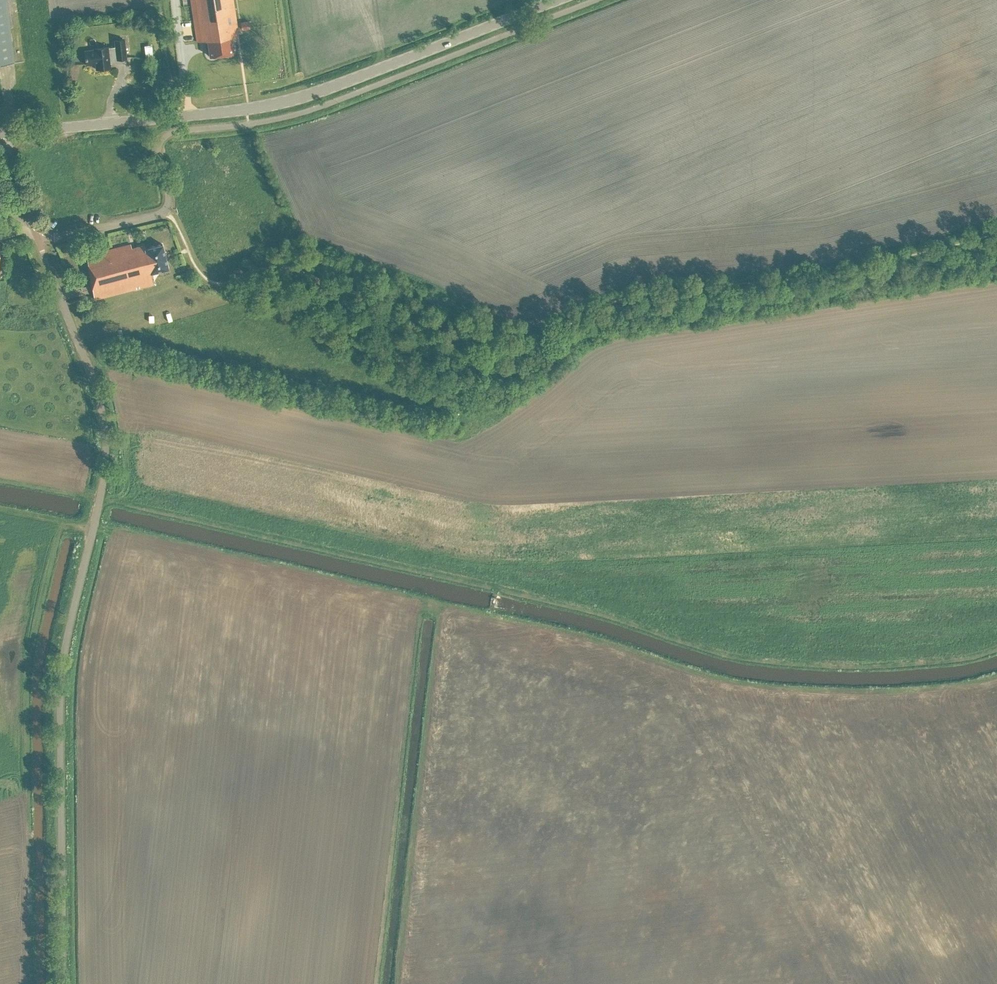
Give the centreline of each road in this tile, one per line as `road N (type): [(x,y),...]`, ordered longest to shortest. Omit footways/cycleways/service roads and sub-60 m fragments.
road 1 (unclassified): [(62,983),(62,681),(106,447),(92,379),(33,229)]
road 2 (secondary): [(0,133),(271,106),(556,0)]
road 3 (unclassified): [(165,212),(74,234),(33,229)]

